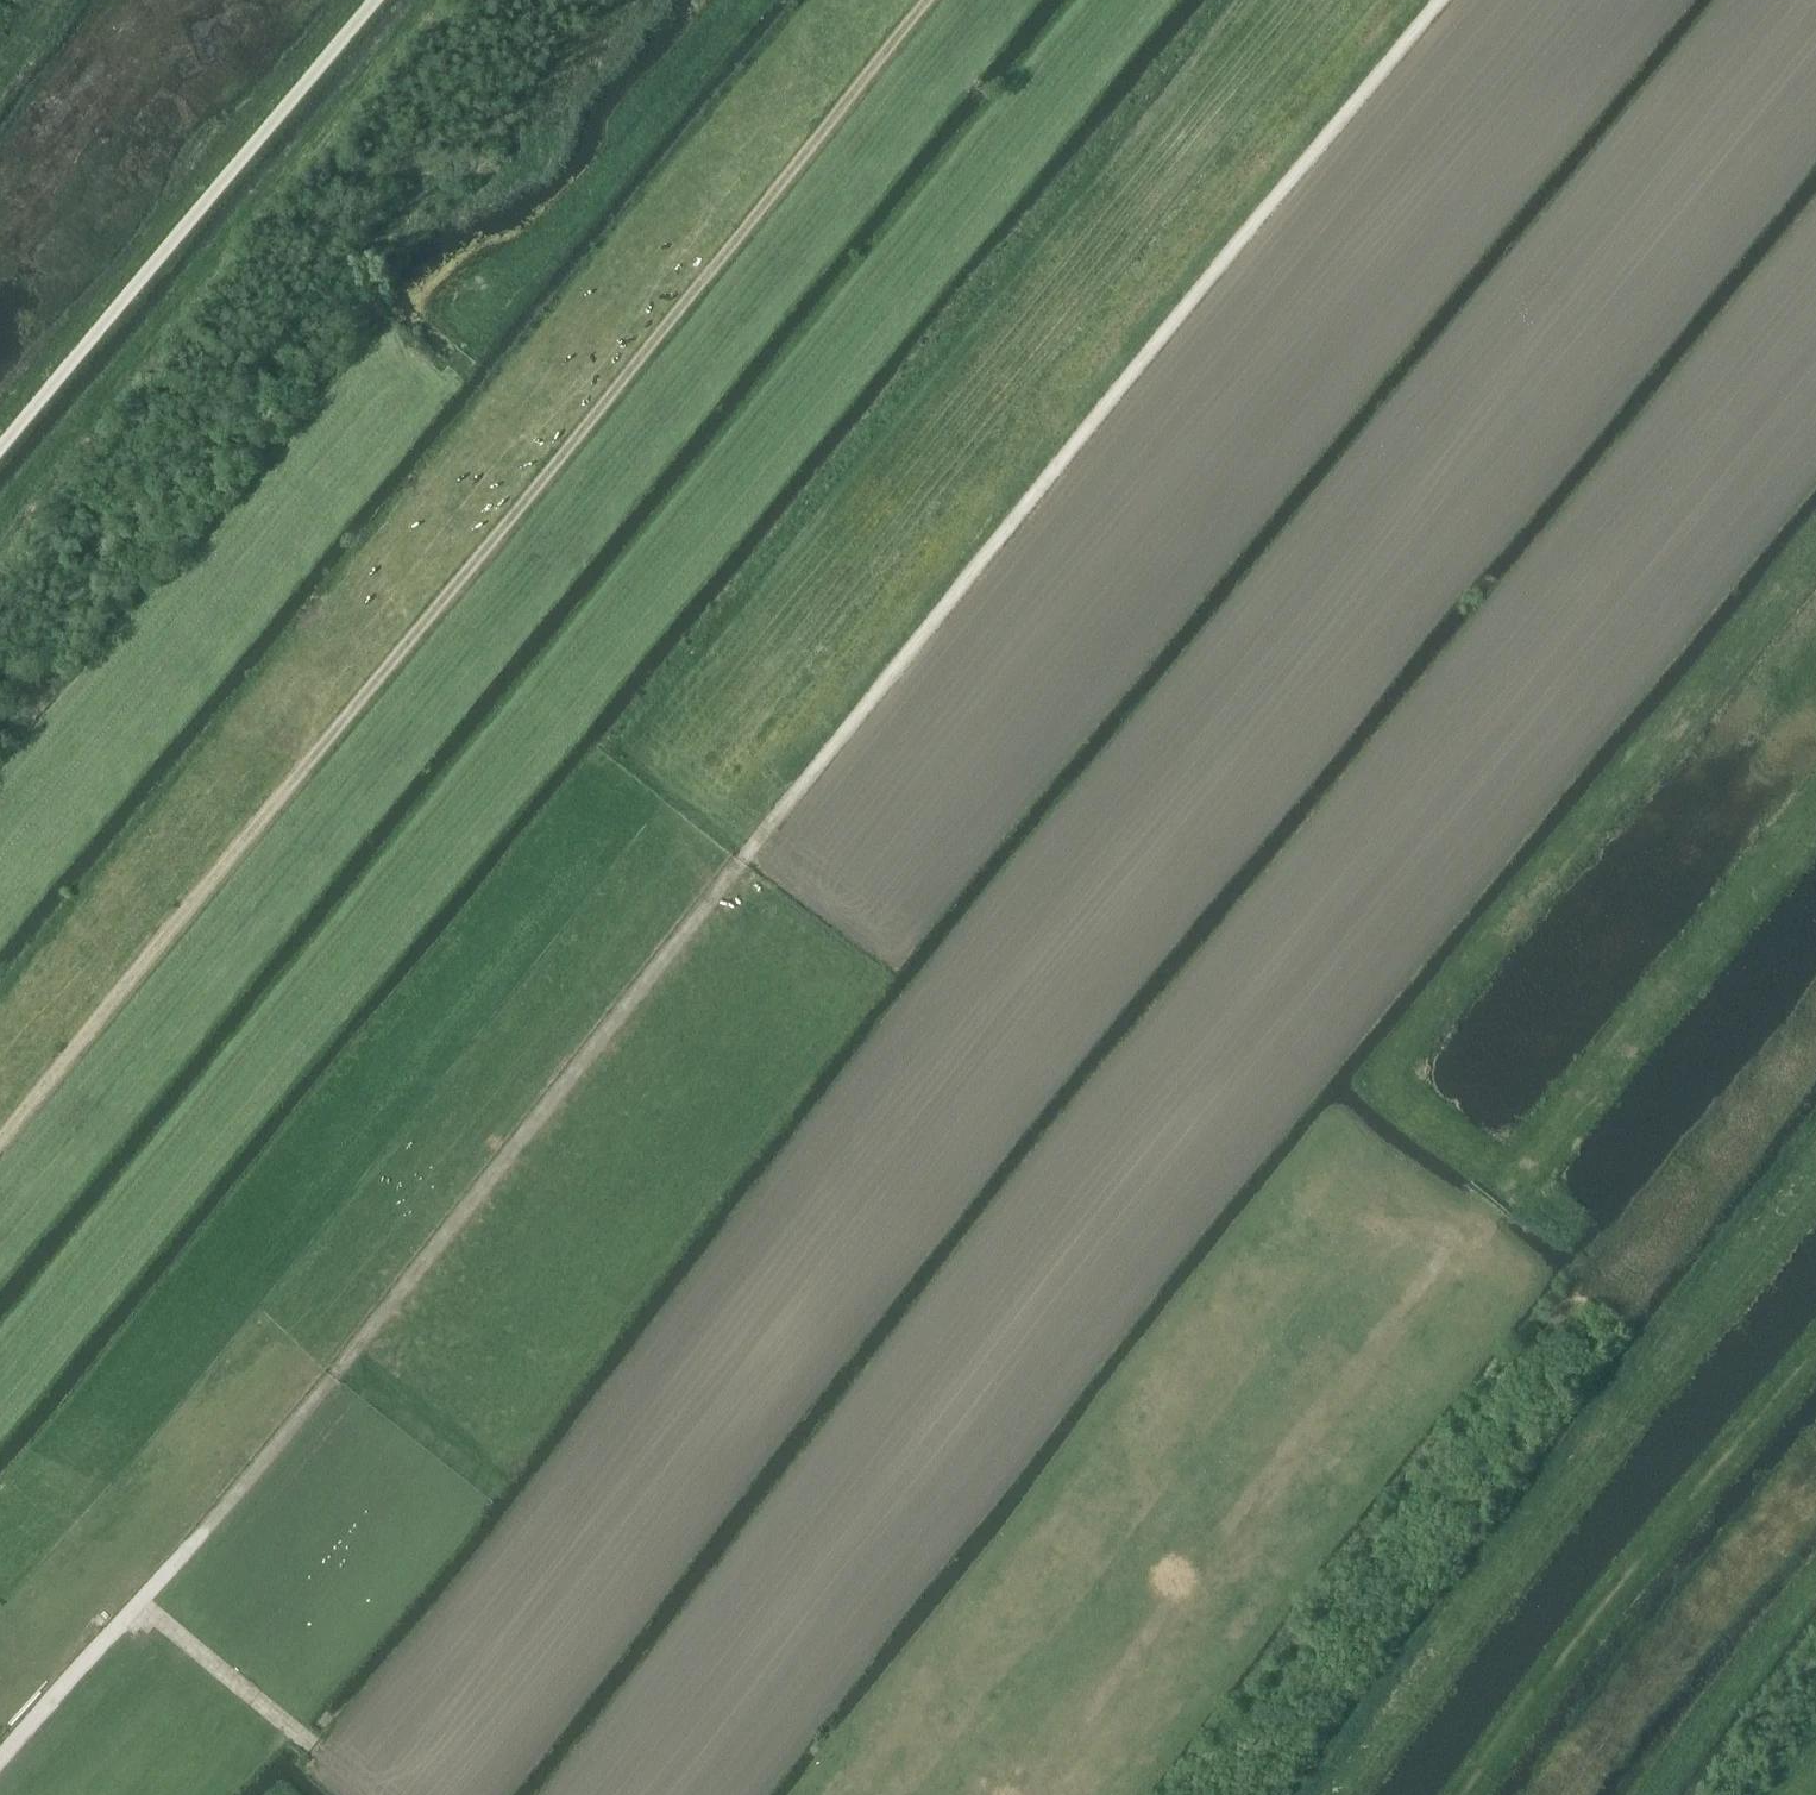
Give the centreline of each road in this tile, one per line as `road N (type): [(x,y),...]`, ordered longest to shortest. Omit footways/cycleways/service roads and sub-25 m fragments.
road 1 (track): [(1440,0),(209,1527),(0,1758)]
road 2 (track): [(0,453),(376,0)]

